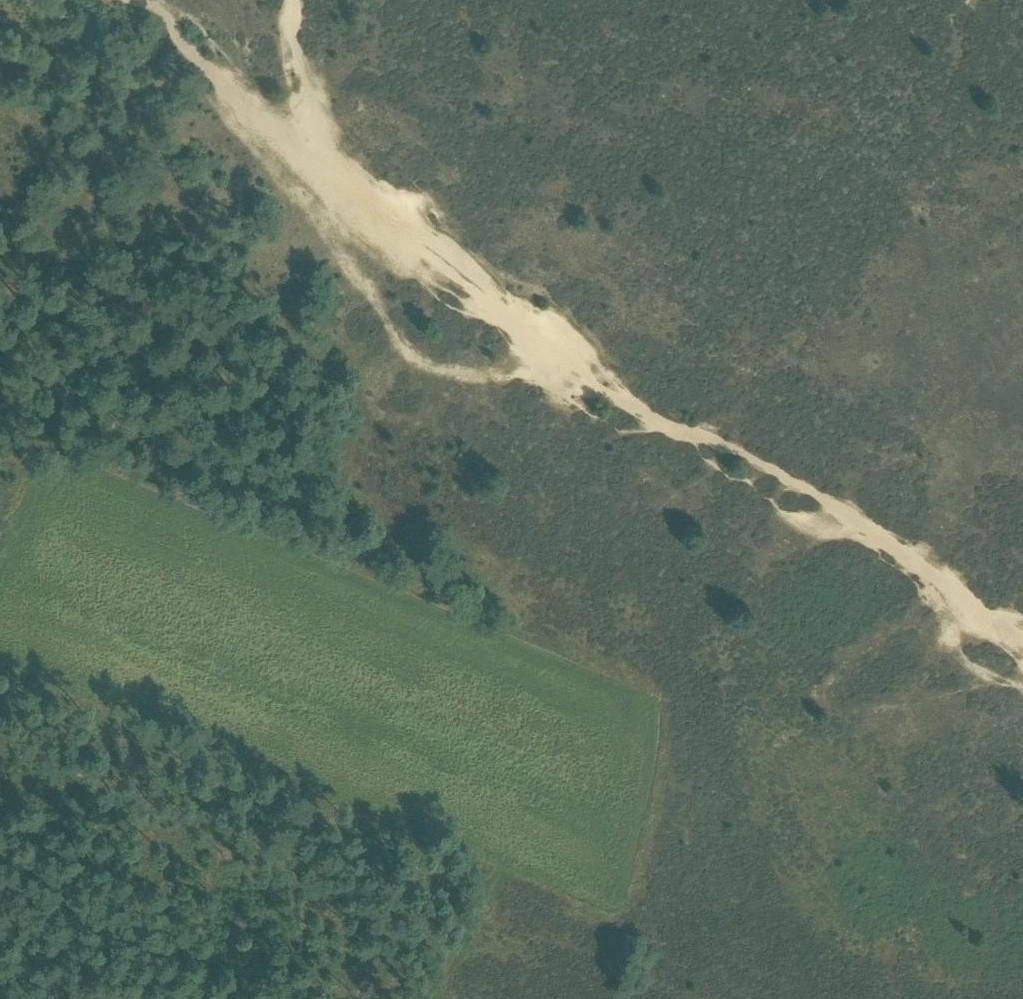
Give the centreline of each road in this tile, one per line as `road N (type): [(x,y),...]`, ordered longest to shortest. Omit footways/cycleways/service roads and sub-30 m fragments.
road 1 (track): [(437,998),(509,852)]

